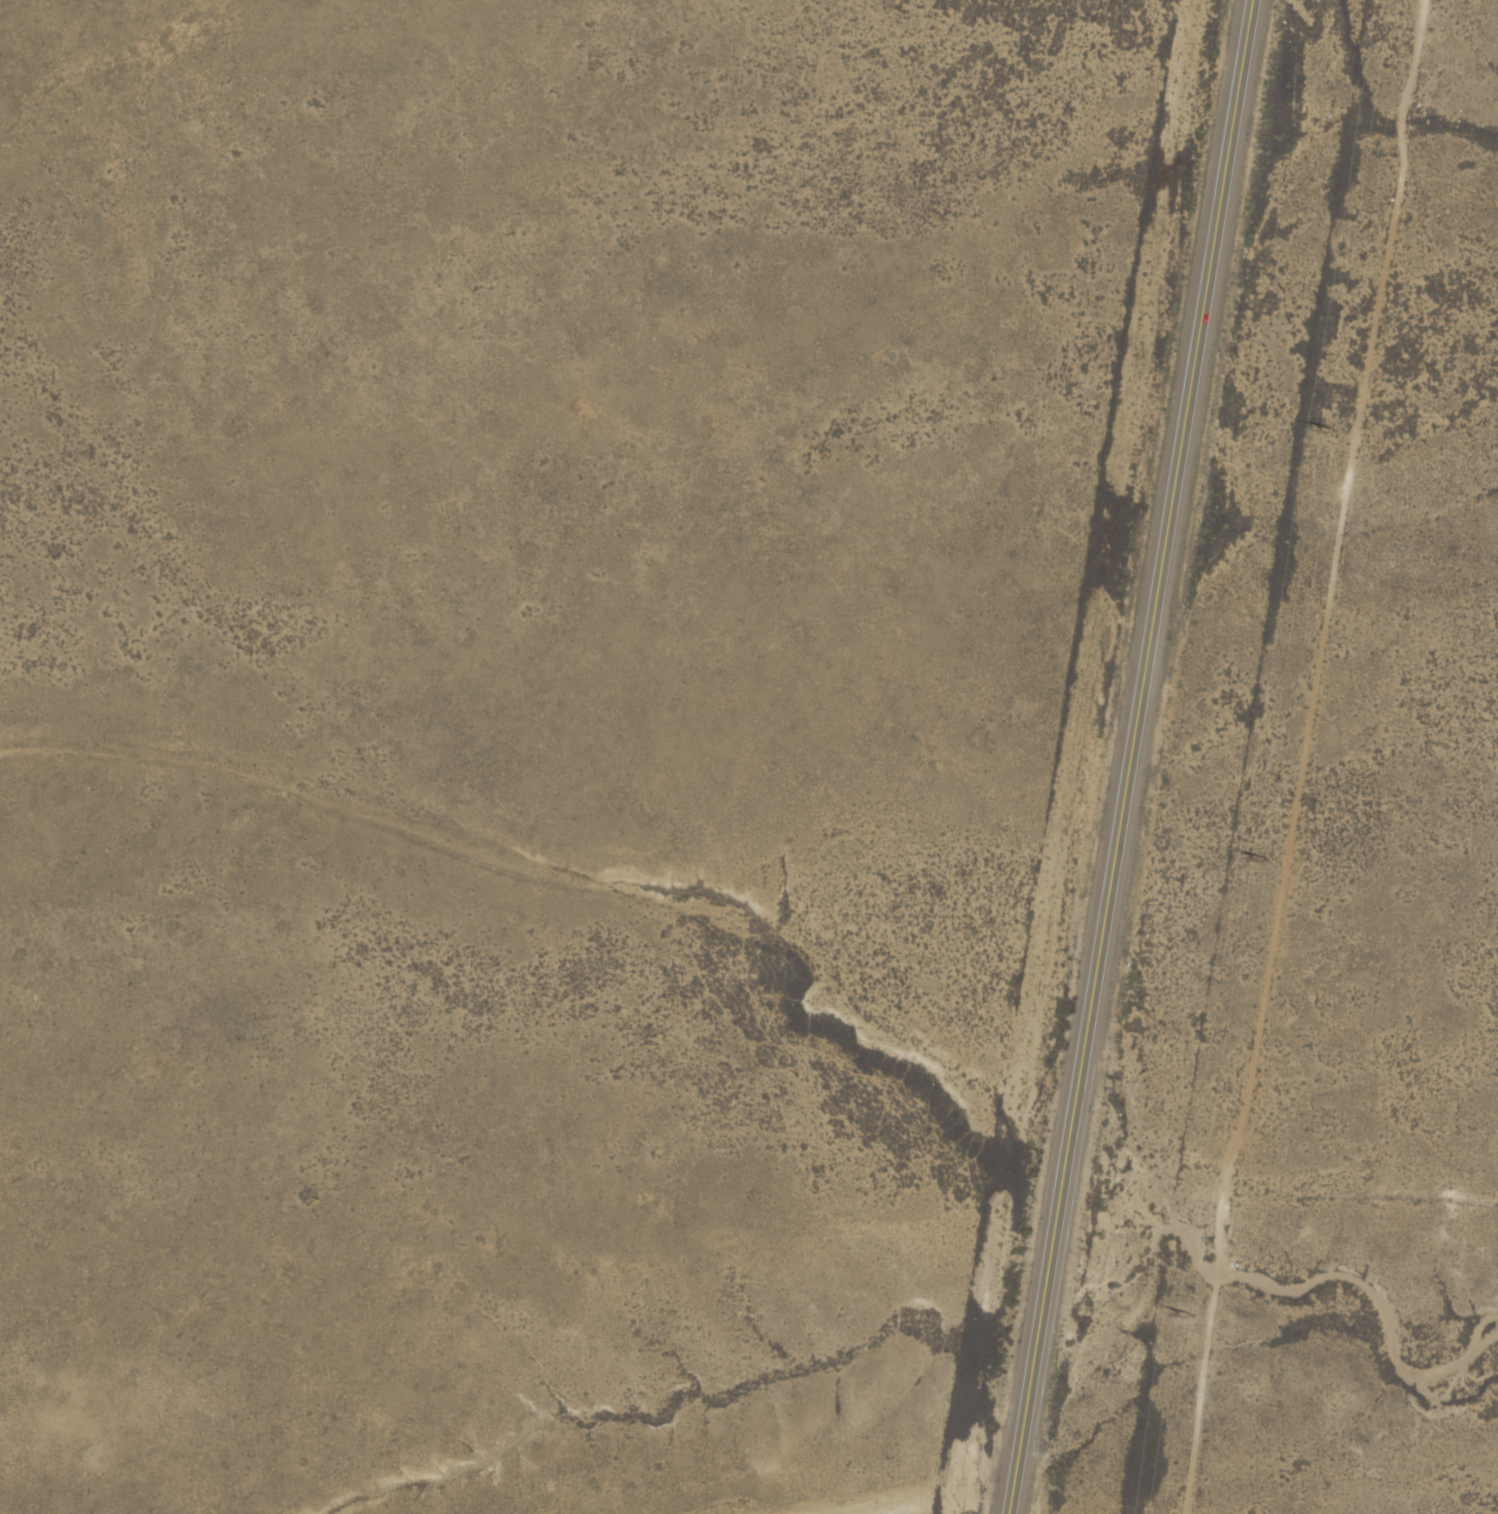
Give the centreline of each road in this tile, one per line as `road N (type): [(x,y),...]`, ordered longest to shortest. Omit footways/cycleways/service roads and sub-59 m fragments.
road 1 (secondary): [(1253,0),(1199,259),(998,1513)]

